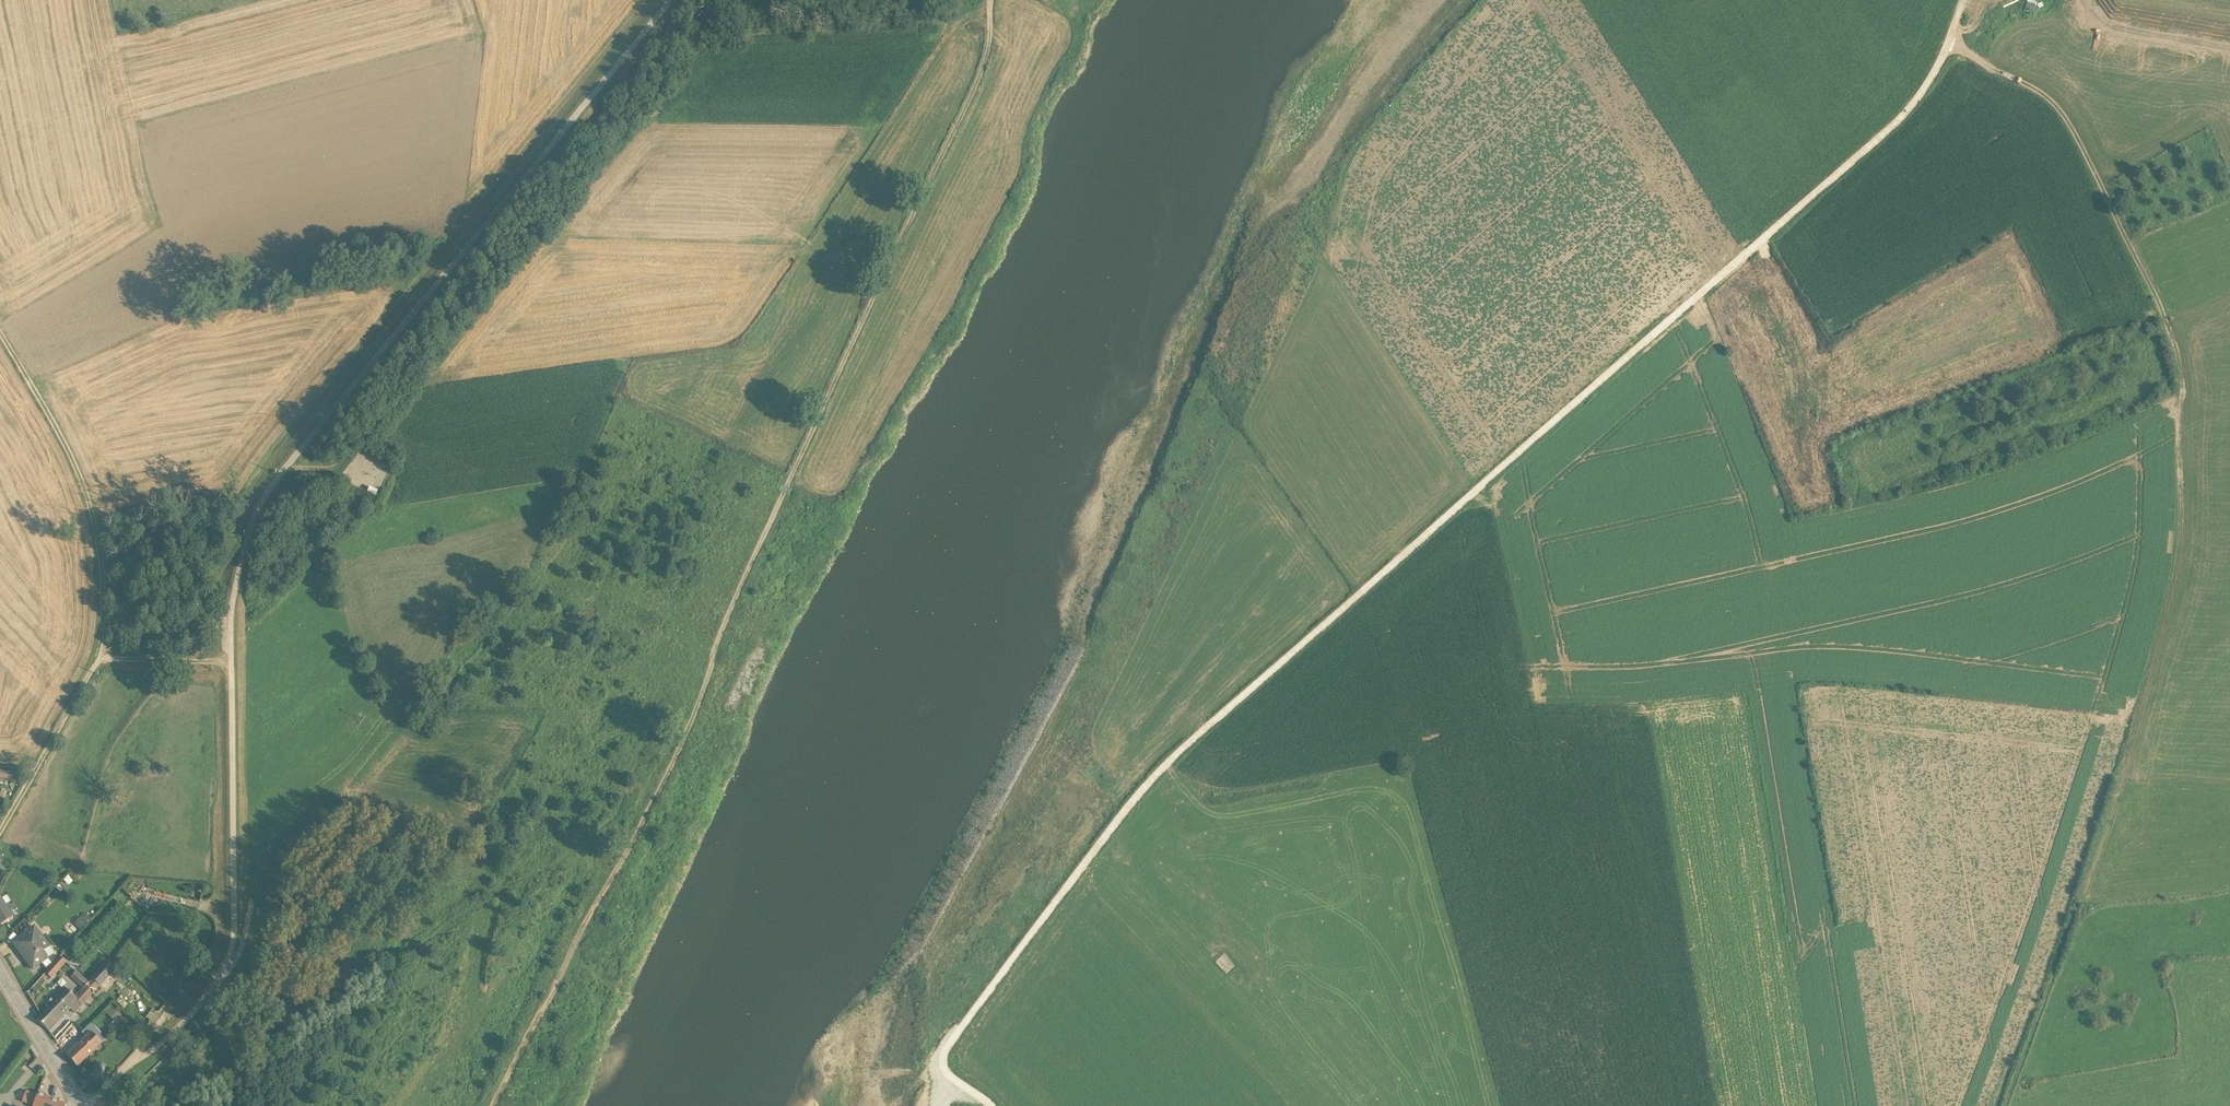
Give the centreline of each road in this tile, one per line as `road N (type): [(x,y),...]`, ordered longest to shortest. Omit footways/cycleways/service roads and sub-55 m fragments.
road 1 (track): [(991,0),(986,60),(973,96),(786,491),(668,779),(494,1105)]
road 2 (track): [(2001,1105),(2092,860),(2176,570),(2180,378),(2144,273),(2072,125),(2053,101),(1948,42)]
road 3 (track): [(648,0),(286,437),(248,491),(198,613),(105,657)]
road 4 (track): [(0,343),(88,505),(106,574),(105,657)]
road 5 (track): [(105,657),(0,836)]
road 6 (track): [(145,1047),(212,961),(220,941),(217,889)]
road 7 (residential): [(0,975),(74,1105)]
road 8 (track): [(105,657),(229,666)]

